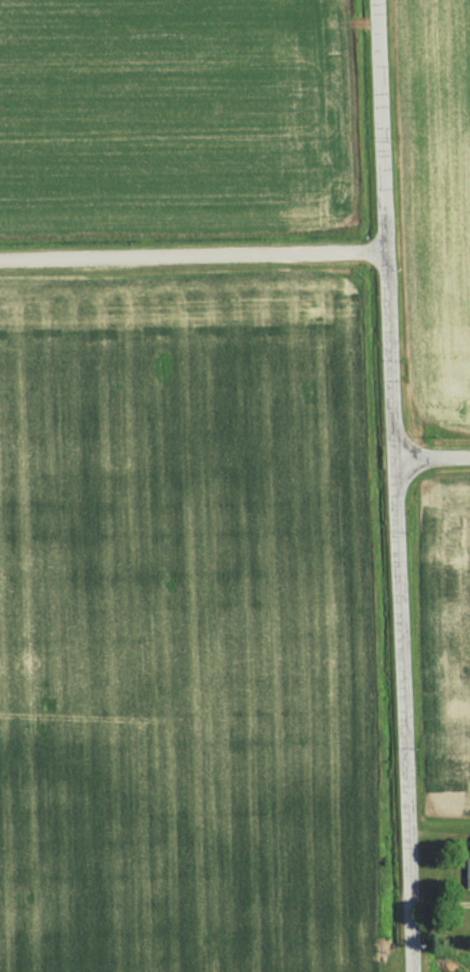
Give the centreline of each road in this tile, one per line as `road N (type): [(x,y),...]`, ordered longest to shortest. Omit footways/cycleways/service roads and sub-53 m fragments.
road 1 (tertiary): [(397,971),(367,0)]
road 2 (residential): [(0,257),(375,248)]

